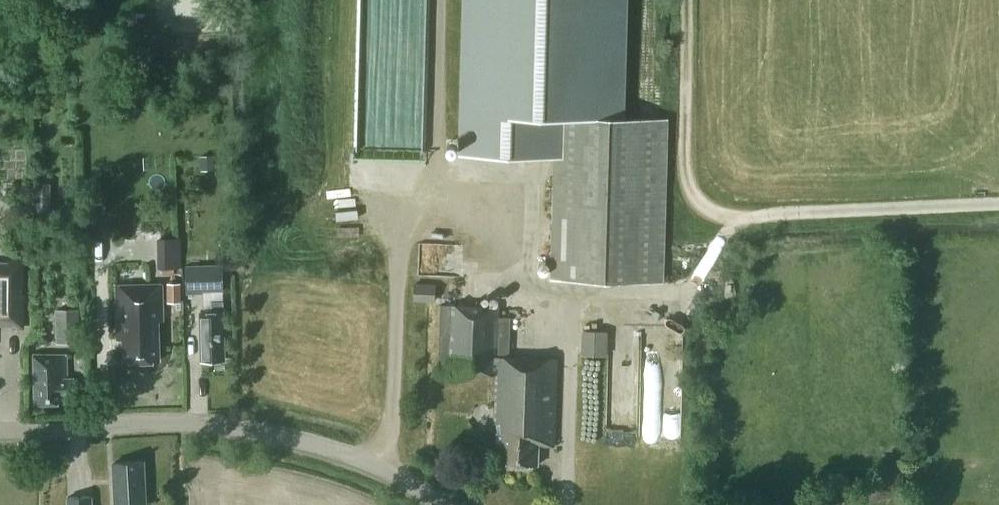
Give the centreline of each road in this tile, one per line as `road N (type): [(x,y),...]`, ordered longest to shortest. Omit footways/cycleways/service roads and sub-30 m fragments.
road 1 (tertiary): [(440,504),(338,450),(247,429),(158,422),(0,429)]

